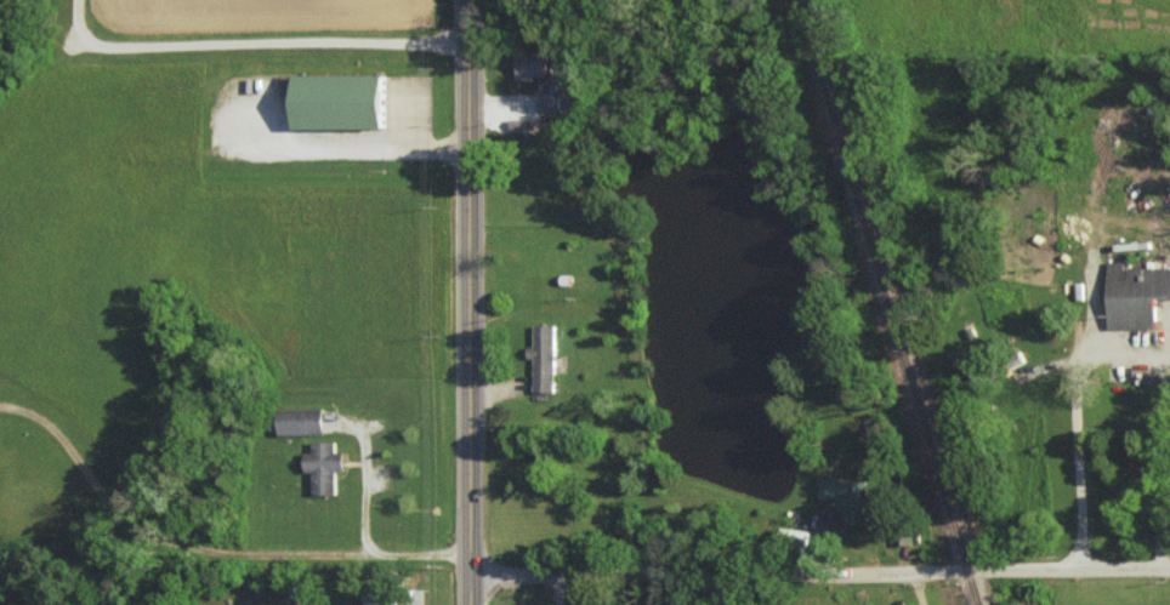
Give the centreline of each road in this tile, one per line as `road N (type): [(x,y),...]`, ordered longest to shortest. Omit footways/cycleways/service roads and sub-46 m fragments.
road 1 (residential): [(473,573),(1169,571)]
road 2 (secondary): [(474,604),(467,0)]

